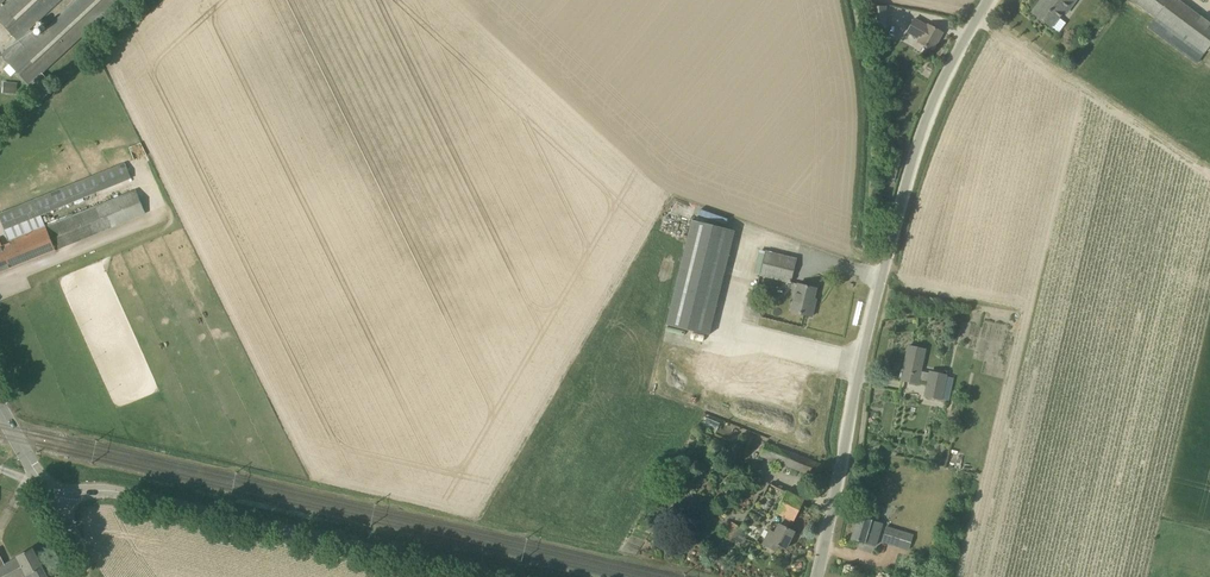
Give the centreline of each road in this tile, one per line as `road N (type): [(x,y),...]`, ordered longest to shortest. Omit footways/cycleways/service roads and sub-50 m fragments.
road 1 (unclassified): [(816,576),(913,161),(960,46),(989,0)]
road 2 (unclassified): [(485,576),(112,492),(67,492)]

